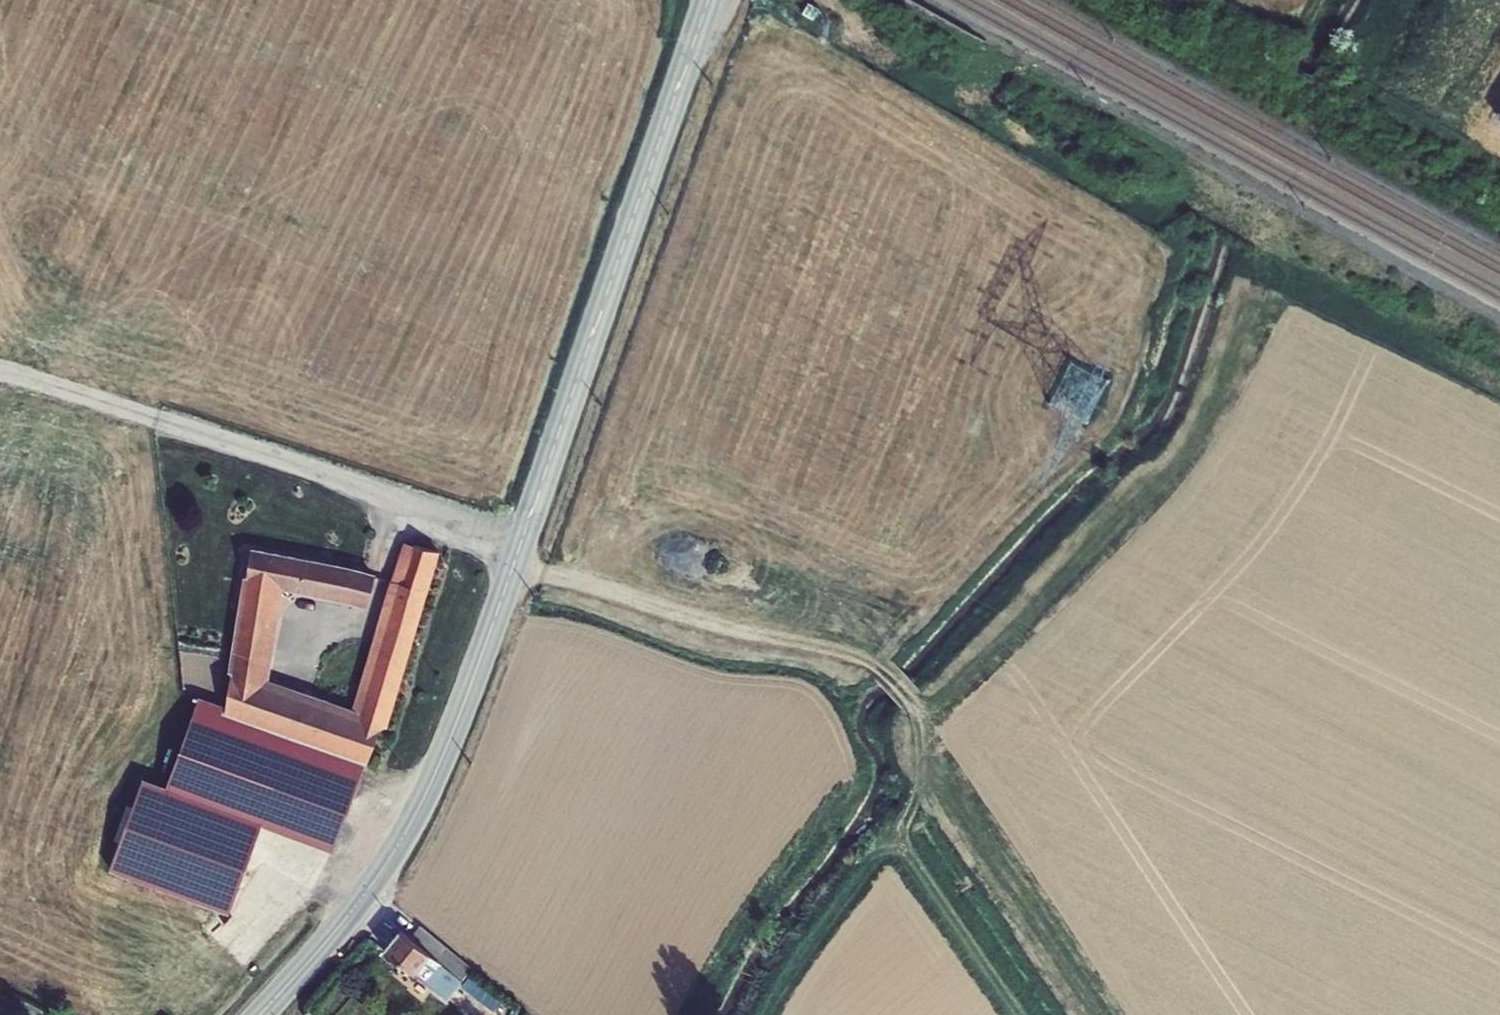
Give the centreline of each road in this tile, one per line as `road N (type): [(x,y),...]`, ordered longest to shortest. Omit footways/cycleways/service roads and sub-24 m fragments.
road 1 (tertiary): [(709,0),(429,789),(356,906),(257,1014)]

